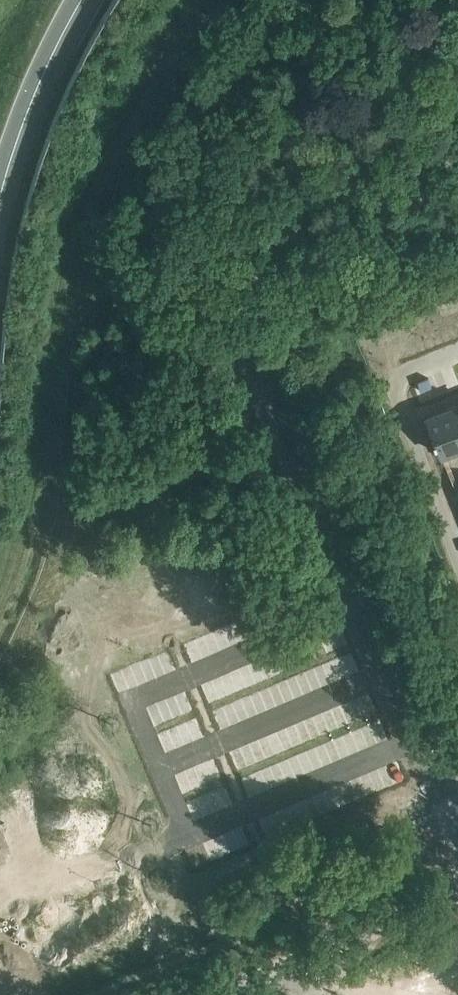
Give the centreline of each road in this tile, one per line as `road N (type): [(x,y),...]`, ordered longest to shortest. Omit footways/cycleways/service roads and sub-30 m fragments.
road 1 (motorway): [(0,177),(45,53),(75,0)]
road 2 (unclassified): [(304,984),(321,959),(352,936),(457,892)]
road 3 (residential): [(396,392),(457,556)]

